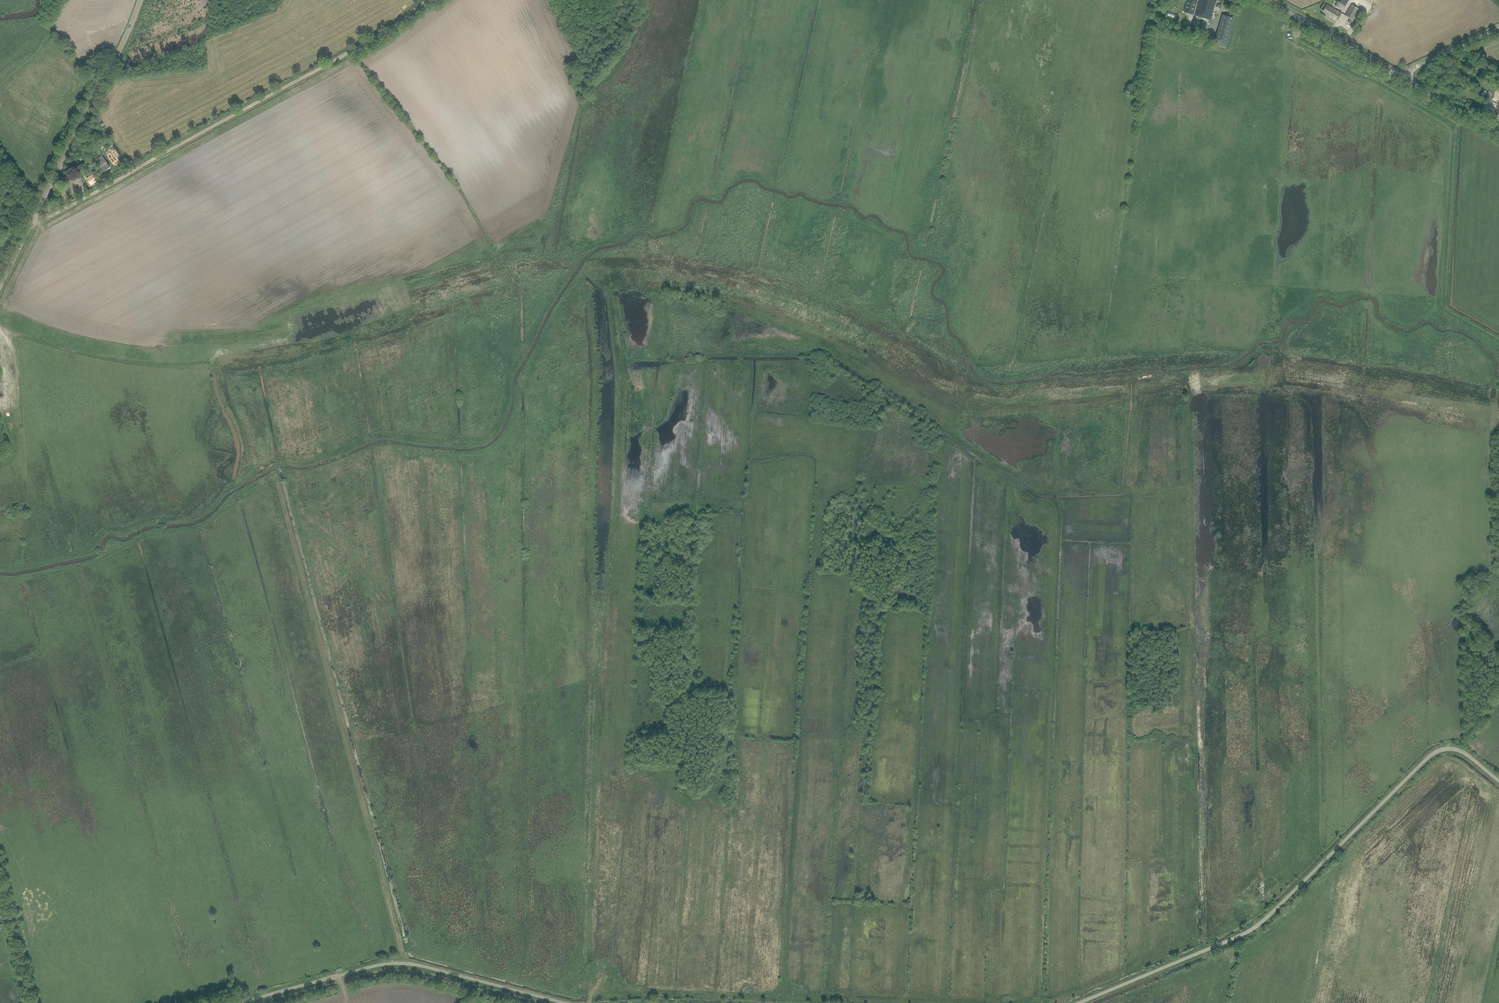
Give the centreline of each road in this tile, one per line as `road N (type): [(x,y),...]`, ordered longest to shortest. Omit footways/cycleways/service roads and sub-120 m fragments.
road 1 (unclassified): [(1498,781),(1458,749),(1435,753),(1255,927),(1078,1002)]
road 2 (track): [(34,219),(396,26),(428,0)]
road 3 (track): [(1498,339),(1446,304),(1453,126),(1296,39),(1295,16)]
road 4 (unclassified): [(237,1002),(405,963),(560,1002)]
road 5 (tertiary): [(0,285),(140,0)]
road 6 (track): [(1498,408),(1245,369)]
road 7 (track): [(0,329),(109,360),(211,367)]
road 8 (tertiary): [(1399,76),(1268,0)]

